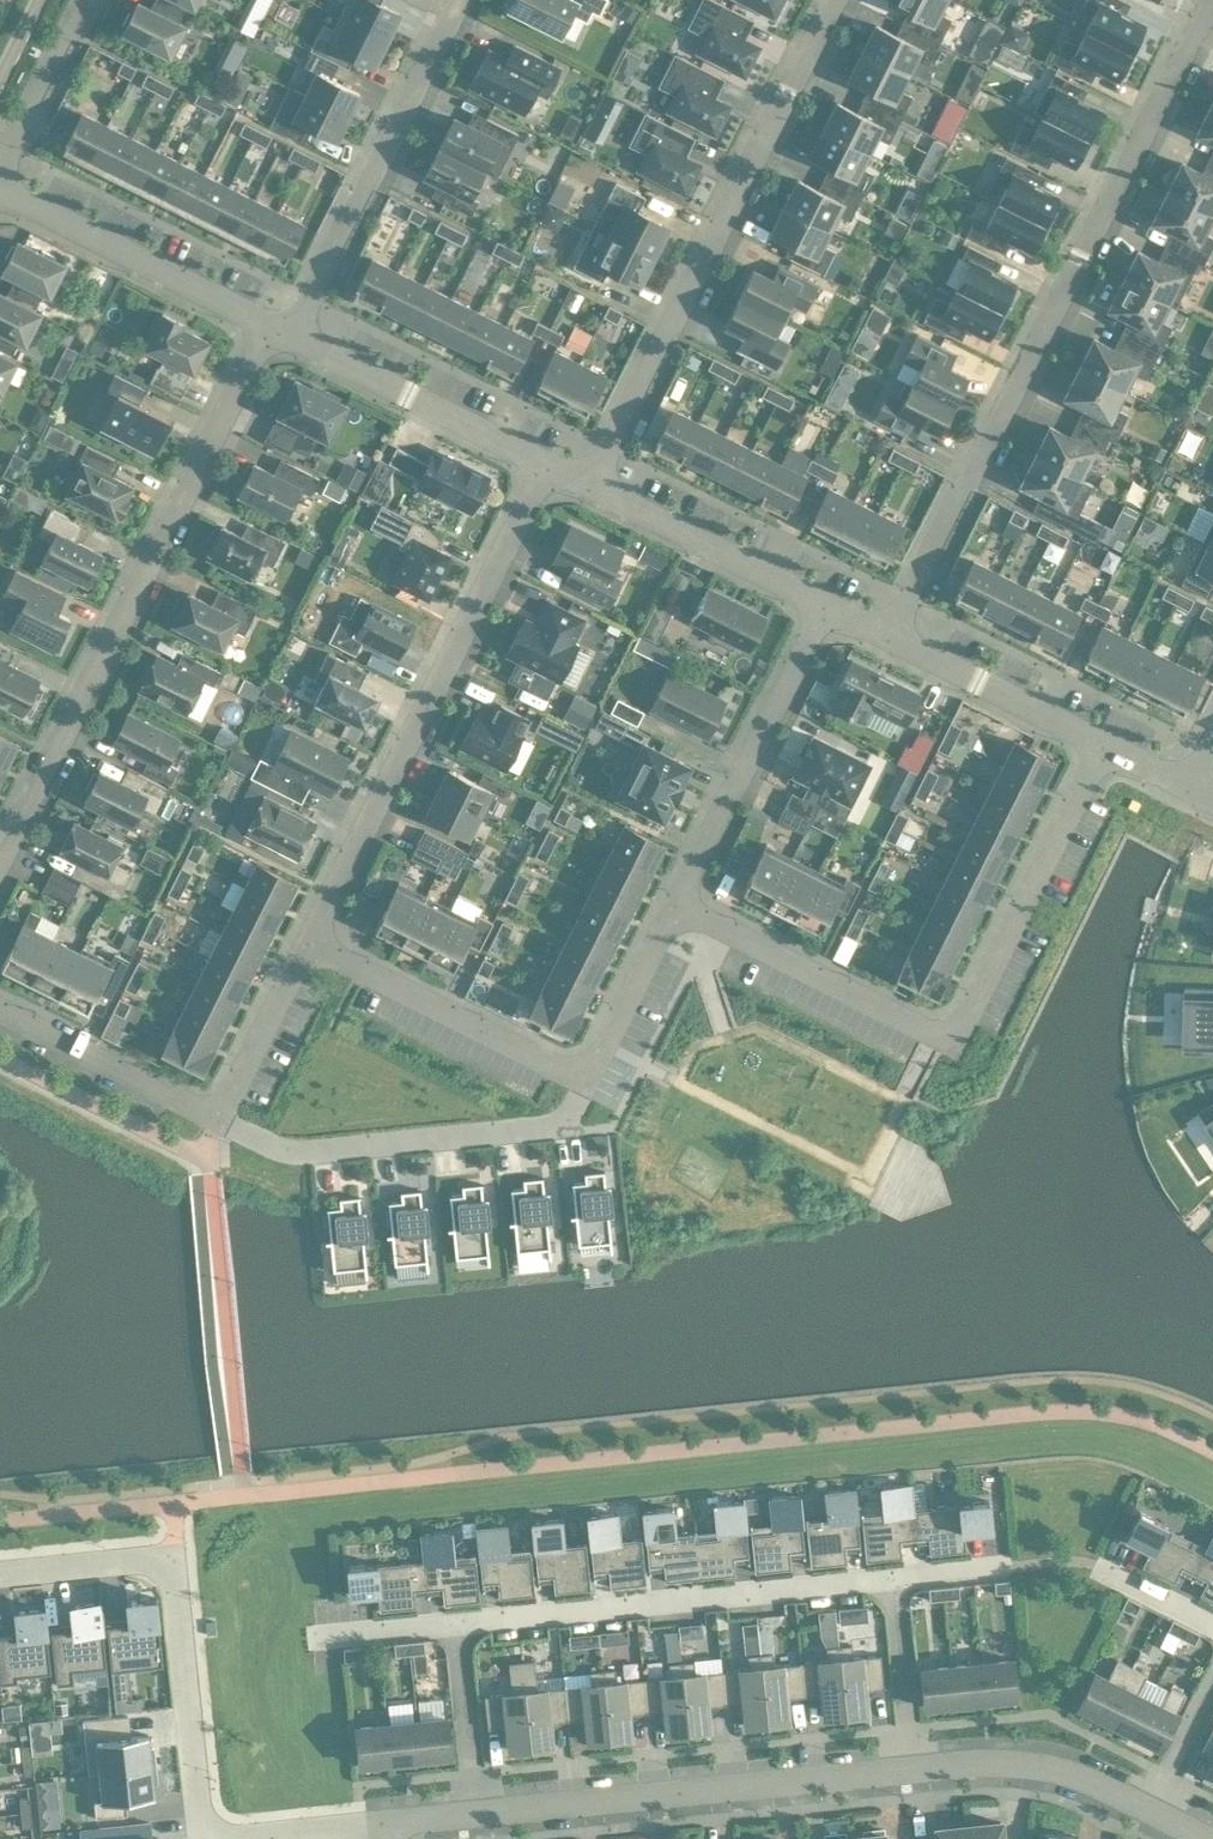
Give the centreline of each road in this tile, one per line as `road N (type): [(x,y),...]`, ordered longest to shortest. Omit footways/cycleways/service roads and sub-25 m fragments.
road 1 (residential): [(889,638),(1212,4)]
road 2 (residential): [(1103,743),(955,1046),(675,911)]
road 3 (residential): [(0,868),(267,333)]
road 4 (residential): [(591,498),(844,0)]
road 5 (residential): [(309,940),(550,477)]
road 6 (residential): [(675,911),(590,1080),(309,940)]
road 7 (residential): [(0,1015),(222,1126),(309,940)]
road 8 (residential): [(0,1580),(172,1562),(199,1838)]
road 9 (residential): [(476,1818),(917,1777)]
road 10 (residential): [(461,1628),(896,1582)]
road 11 (residential): [(464,0),(292,346)]
road 12 (residential): [(823,615),(675,911)]
road 13 (residential): [(0,198),(267,333)]
road 14 (residential): [(292,346),(550,477)]
road 15 (residential): [(591,498),(823,615)]
road 16 (residential): [(917,1777),(1033,1765),(1152,1812)]
road 17 (residential): [(889,638),(1103,743)]
road 18 (residential): [(89,0),(0,176)]
road 19 (residential): [(896,1582),(917,1777)]
road 20 (residential): [(476,1818),(461,1628)]
road 21 (residential): [(461,1628),(326,1640)]
road 22 (residential): [(1094,1566),(1212,1628)]
road 23 (residential): [(1212,1693),(1152,1812)]

